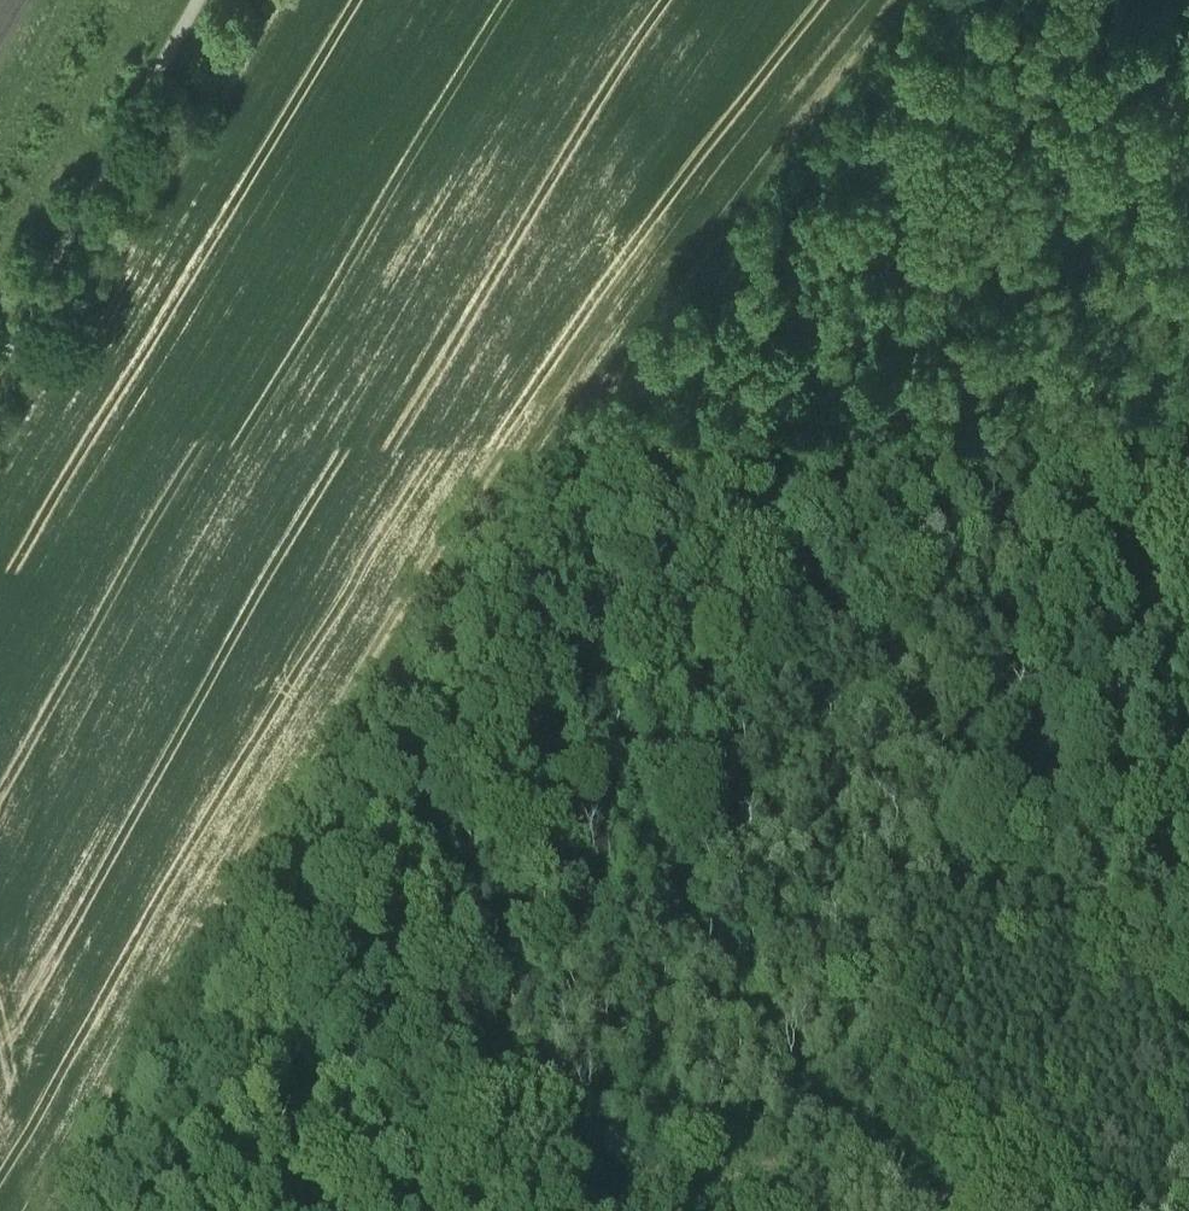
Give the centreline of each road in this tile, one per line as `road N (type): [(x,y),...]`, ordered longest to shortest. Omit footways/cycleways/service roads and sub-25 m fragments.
road 1 (unclassified): [(0,341),(188,0)]
road 2 (track): [(814,118),(897,0)]

